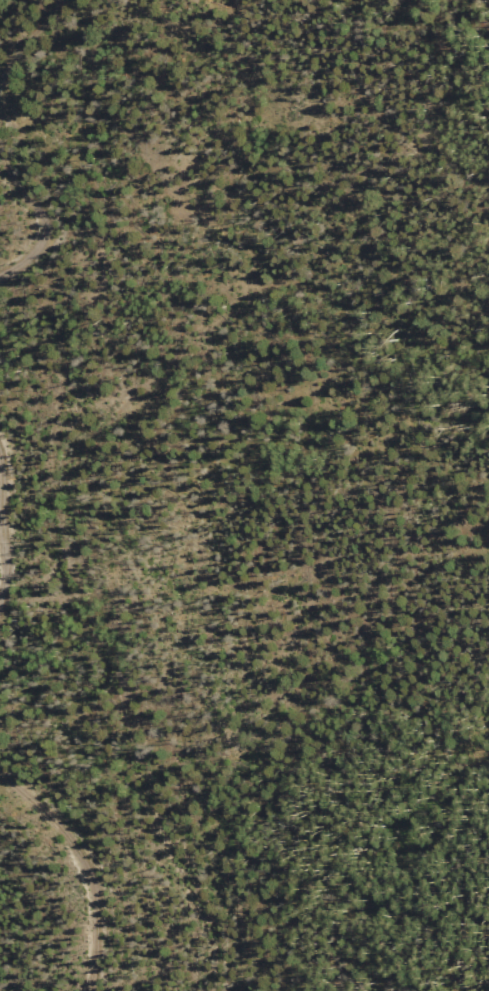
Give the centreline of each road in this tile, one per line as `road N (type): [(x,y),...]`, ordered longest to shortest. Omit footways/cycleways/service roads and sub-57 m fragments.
road 1 (track): [(60,0),(41,27),(46,186),(99,426),(110,559),(254,990)]
road 2 (track): [(91,990),(97,881),(0,755)]
road 3 (track): [(0,617),(10,573),(0,442)]
road 4 (track): [(0,278),(33,258),(45,221),(6,167),(0,144)]

